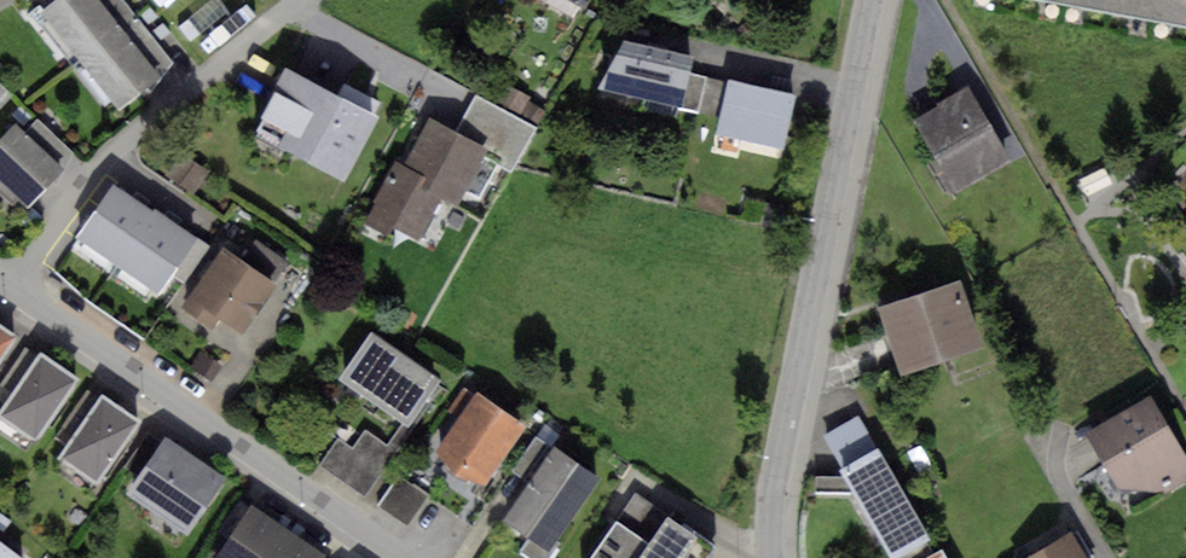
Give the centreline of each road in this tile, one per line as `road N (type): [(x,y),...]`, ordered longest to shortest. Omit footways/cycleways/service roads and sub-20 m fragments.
road 1 (residential): [(876,0),(768,557)]
road 2 (residential): [(395,557),(12,292)]
road 3 (residential): [(305,0),(105,157),(12,292)]

